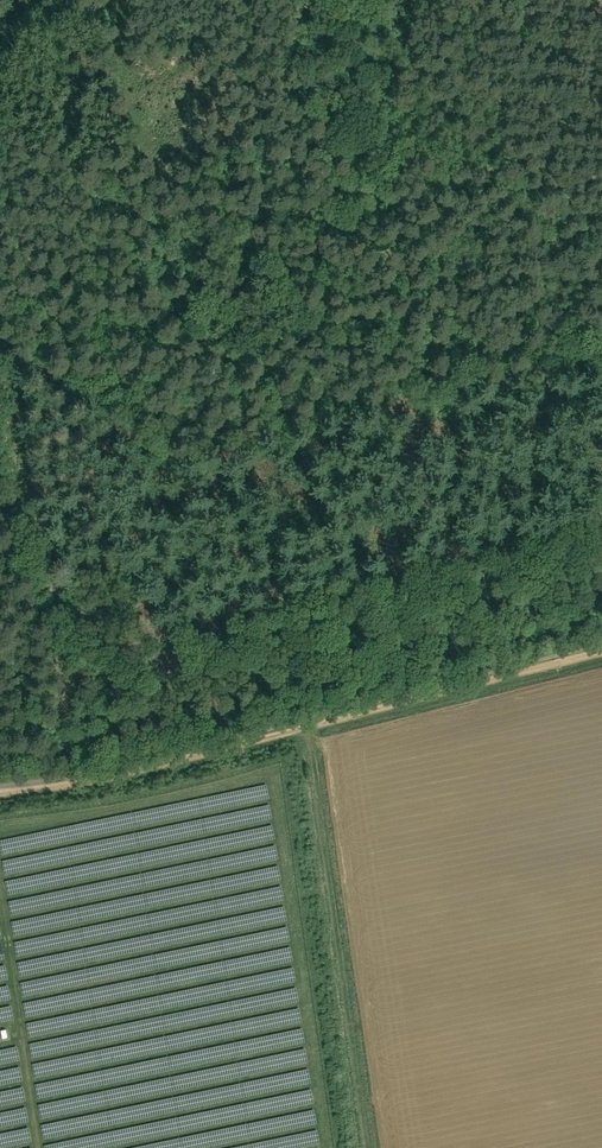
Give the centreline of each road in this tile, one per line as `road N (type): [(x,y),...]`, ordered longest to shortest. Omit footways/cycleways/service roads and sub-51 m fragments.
road 1 (track): [(601,654),(83,781)]
road 2 (track): [(305,720),(368,1147)]

